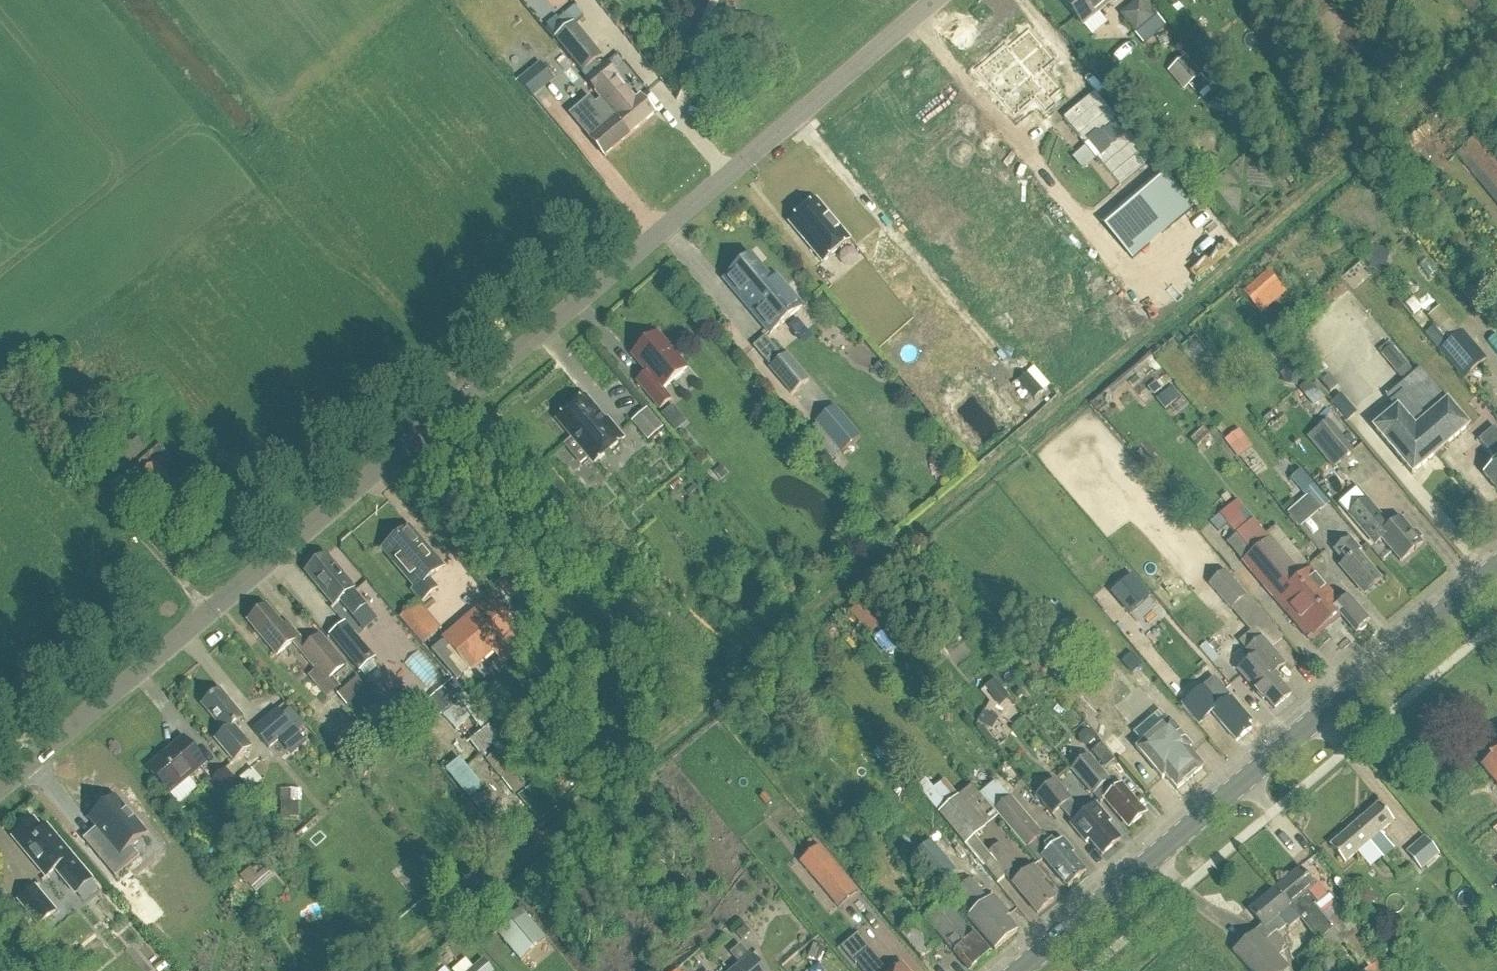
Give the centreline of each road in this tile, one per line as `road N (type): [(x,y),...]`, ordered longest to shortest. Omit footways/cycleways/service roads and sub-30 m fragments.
road 1 (unclassified): [(0,792),(939,0)]
road 2 (tertiary): [(1017,970),(1496,563)]

